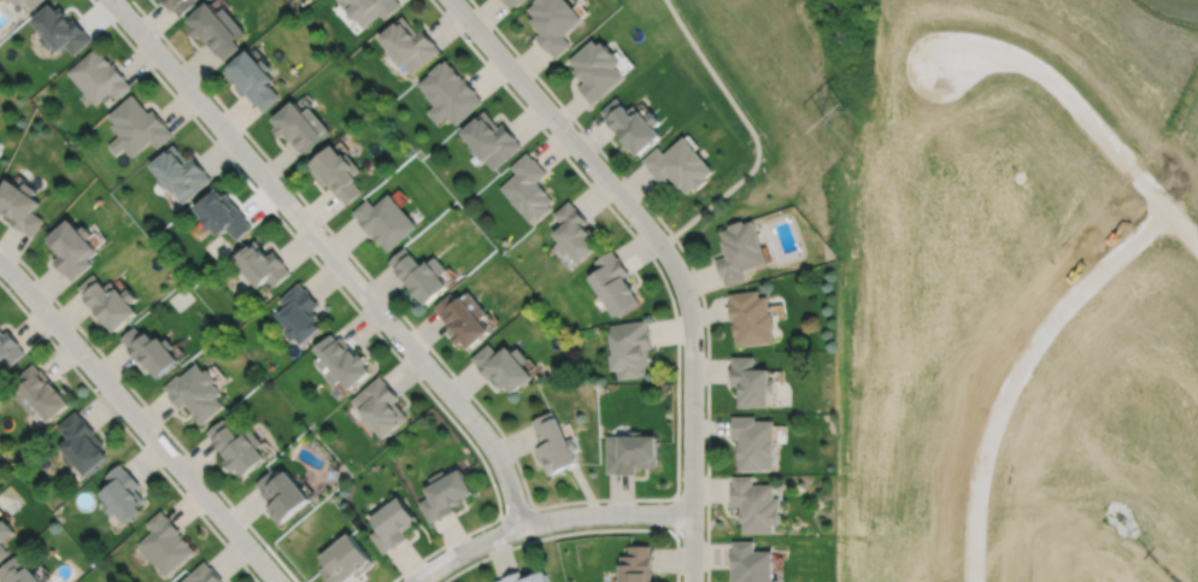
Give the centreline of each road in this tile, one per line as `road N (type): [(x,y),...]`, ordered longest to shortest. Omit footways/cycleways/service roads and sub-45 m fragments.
road 1 (residential): [(522,528),(483,433),(112,0)]
road 2 (residential): [(1159,210),(1043,314),(1012,358),(976,468),(973,581)]
road 3 (residential): [(0,263),(278,581)]
road 4 (residential): [(451,0),(662,246),(687,301)]
road 5 (residential): [(921,60),(998,52),(1040,72),(1159,210)]
road 6 (residential): [(416,581),(475,546),(541,523),(692,515)]
road 7 (residential): [(687,301),(692,581)]

